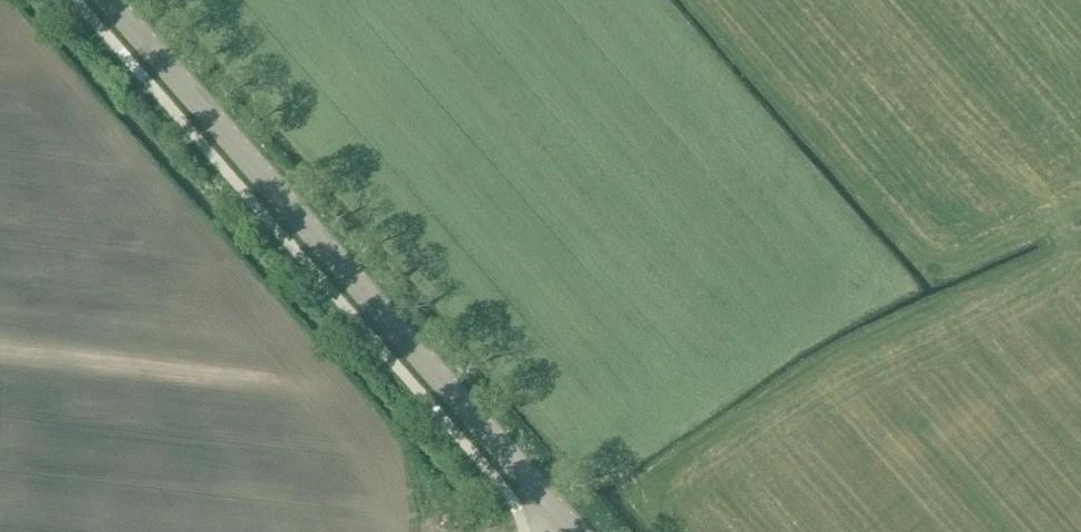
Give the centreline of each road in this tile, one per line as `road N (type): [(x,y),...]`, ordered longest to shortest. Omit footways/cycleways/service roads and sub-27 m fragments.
road 1 (tertiary): [(572,531),(107,0)]

